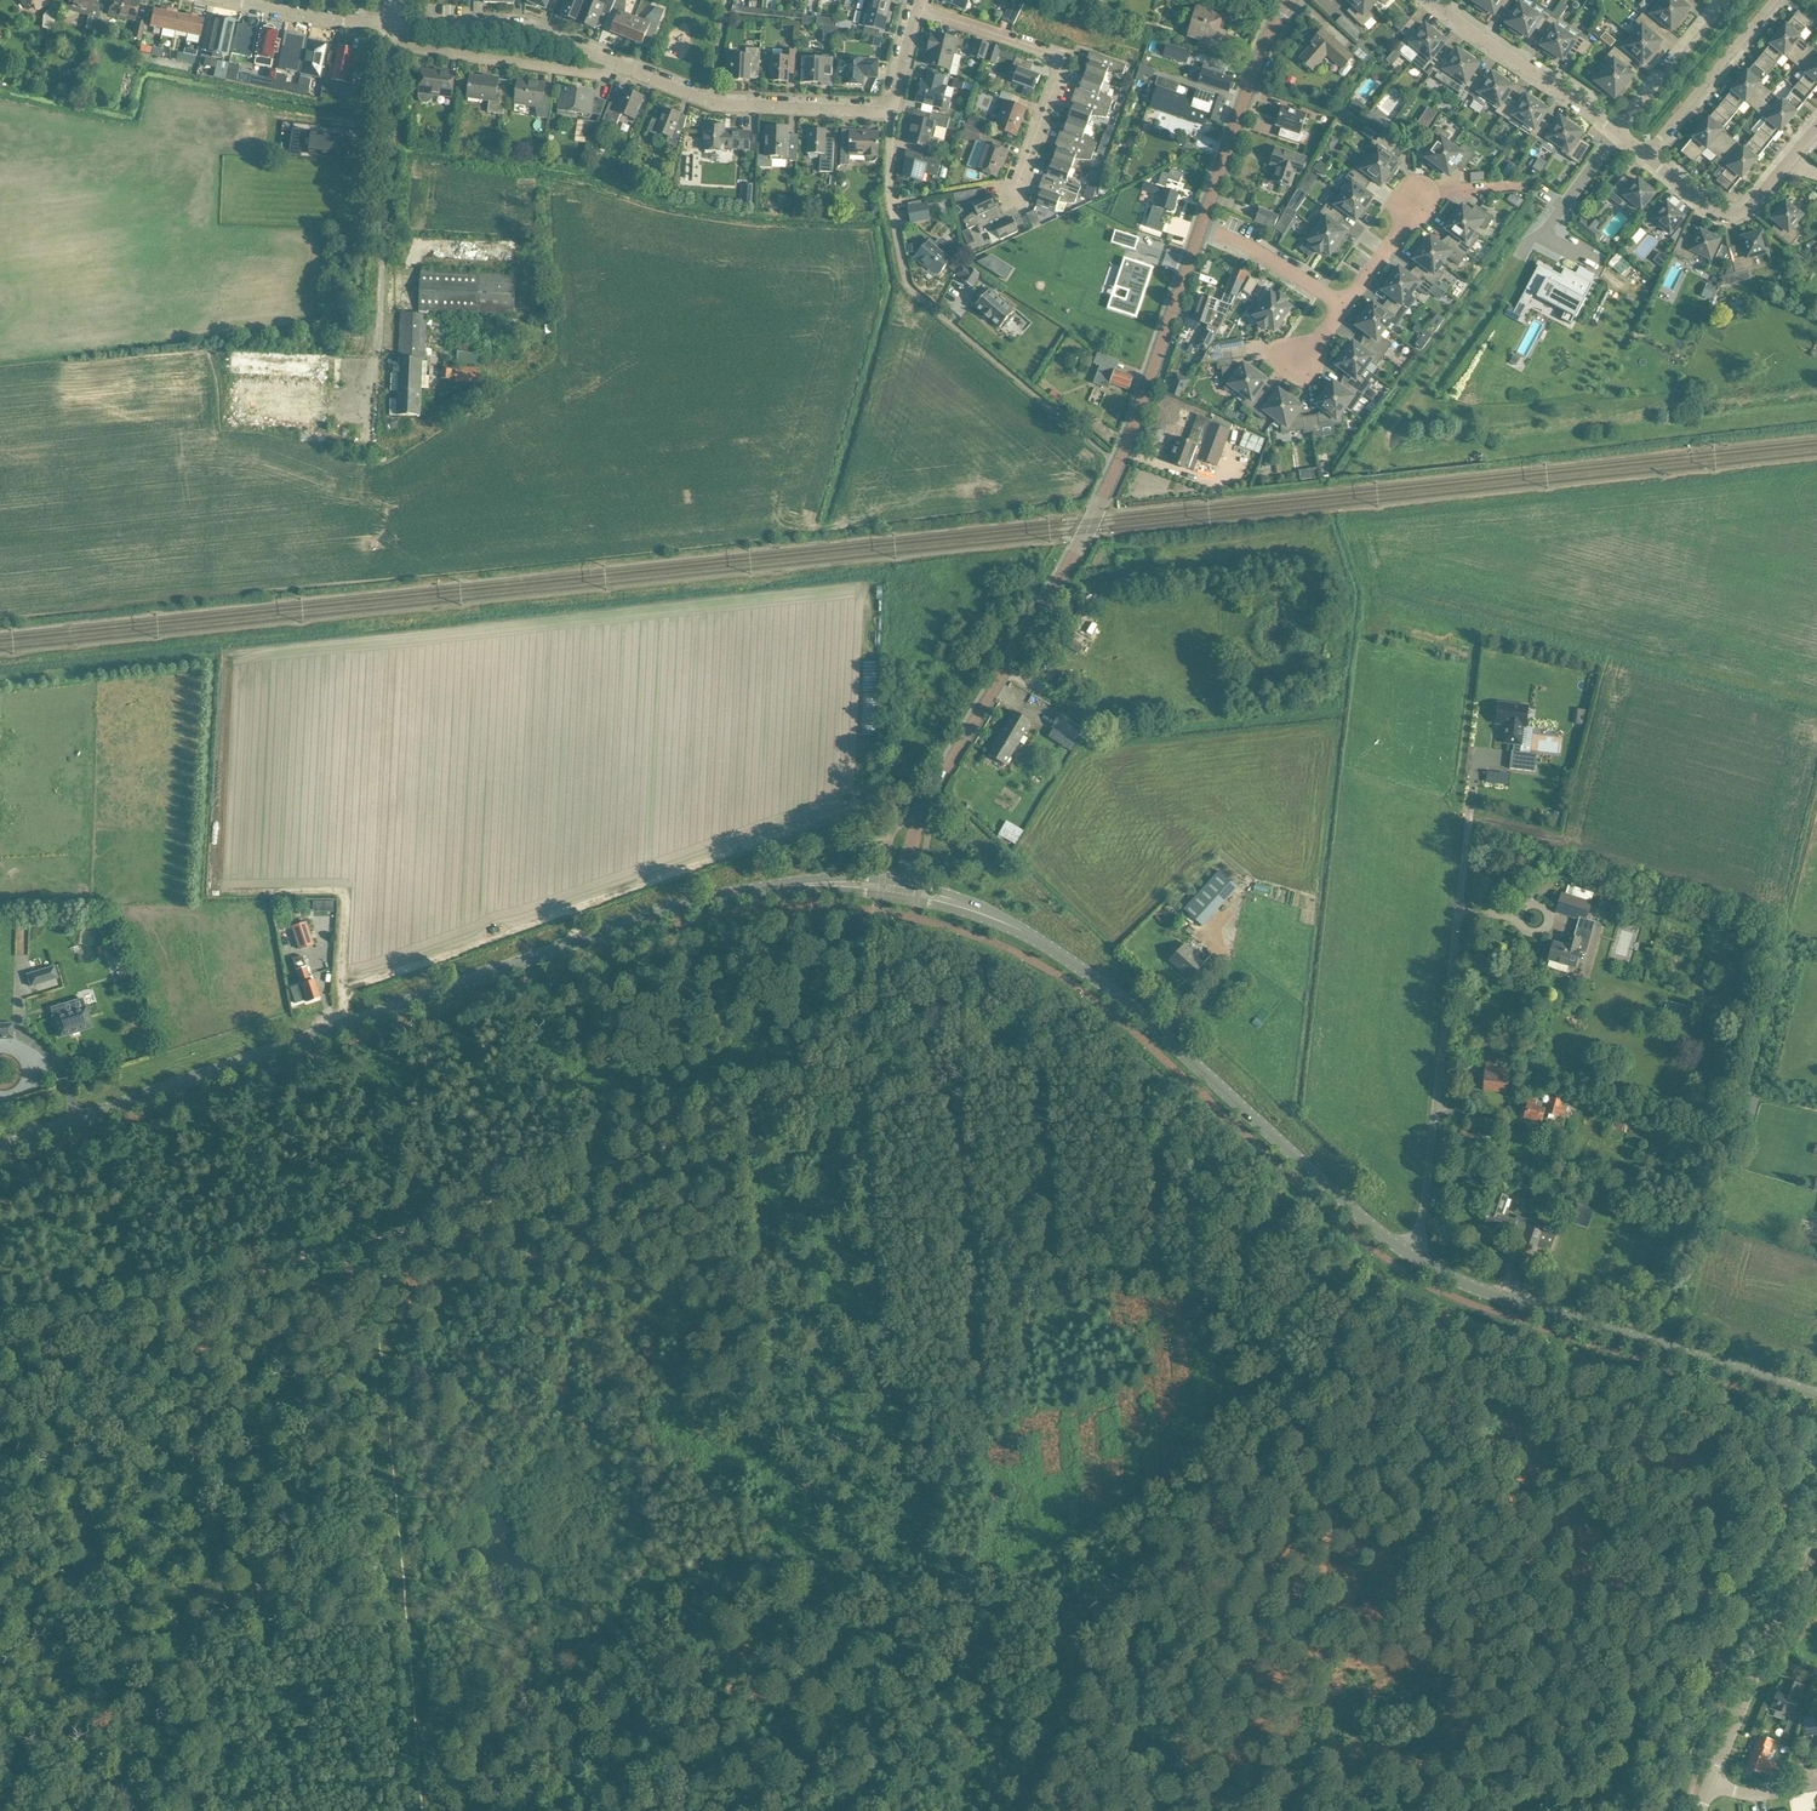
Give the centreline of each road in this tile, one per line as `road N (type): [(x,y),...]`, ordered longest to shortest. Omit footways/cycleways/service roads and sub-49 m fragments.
road 1 (tertiary): [(841,884),(787,885),(691,905),(0,1150)]
road 2 (track): [(0,1354),(773,1109)]
road 3 (tertiary): [(903,882),(928,801),(1113,478),(1200,231)]
road 4 (tertiary): [(1415,1258),(1088,974),(1007,923),(958,903)]
road 5 (track): [(367,1238),(421,1810)]
road 6 (residential): [(888,113),(708,102),(520,28),(389,25)]
road 7 (unclassified): [(1415,1258),(1469,815)]
road 8 (tertiary): [(1816,1395),(1496,1296),(1415,1258)]
road 9 (track): [(773,1109),(1102,1004)]
road 10 (unclassified): [(1711,1786),(1816,1519)]
road 11 (residential): [(1015,192),(1057,66),(1049,54),(919,13)]
road 12 (tertiary): [(1200,231),(1266,43),(1290,0)]
road 13 (residential): [(1343,309),(1432,194),(1524,187)]
road 14 (residential): [(1618,131),(1432,0)]
road 15 (residential): [(1647,154),(1774,0)]
road 16 (residential): [(1792,158),(1736,219),(1718,216),(1647,154)]
road 17 (residential): [(904,290),(887,203),(888,113)]
road 18 (residential): [(1727,0),(1618,131)]
road 19 (residential): [(1343,309),(1200,231)]
road 20 (residential): [(231,0),(389,25)]

